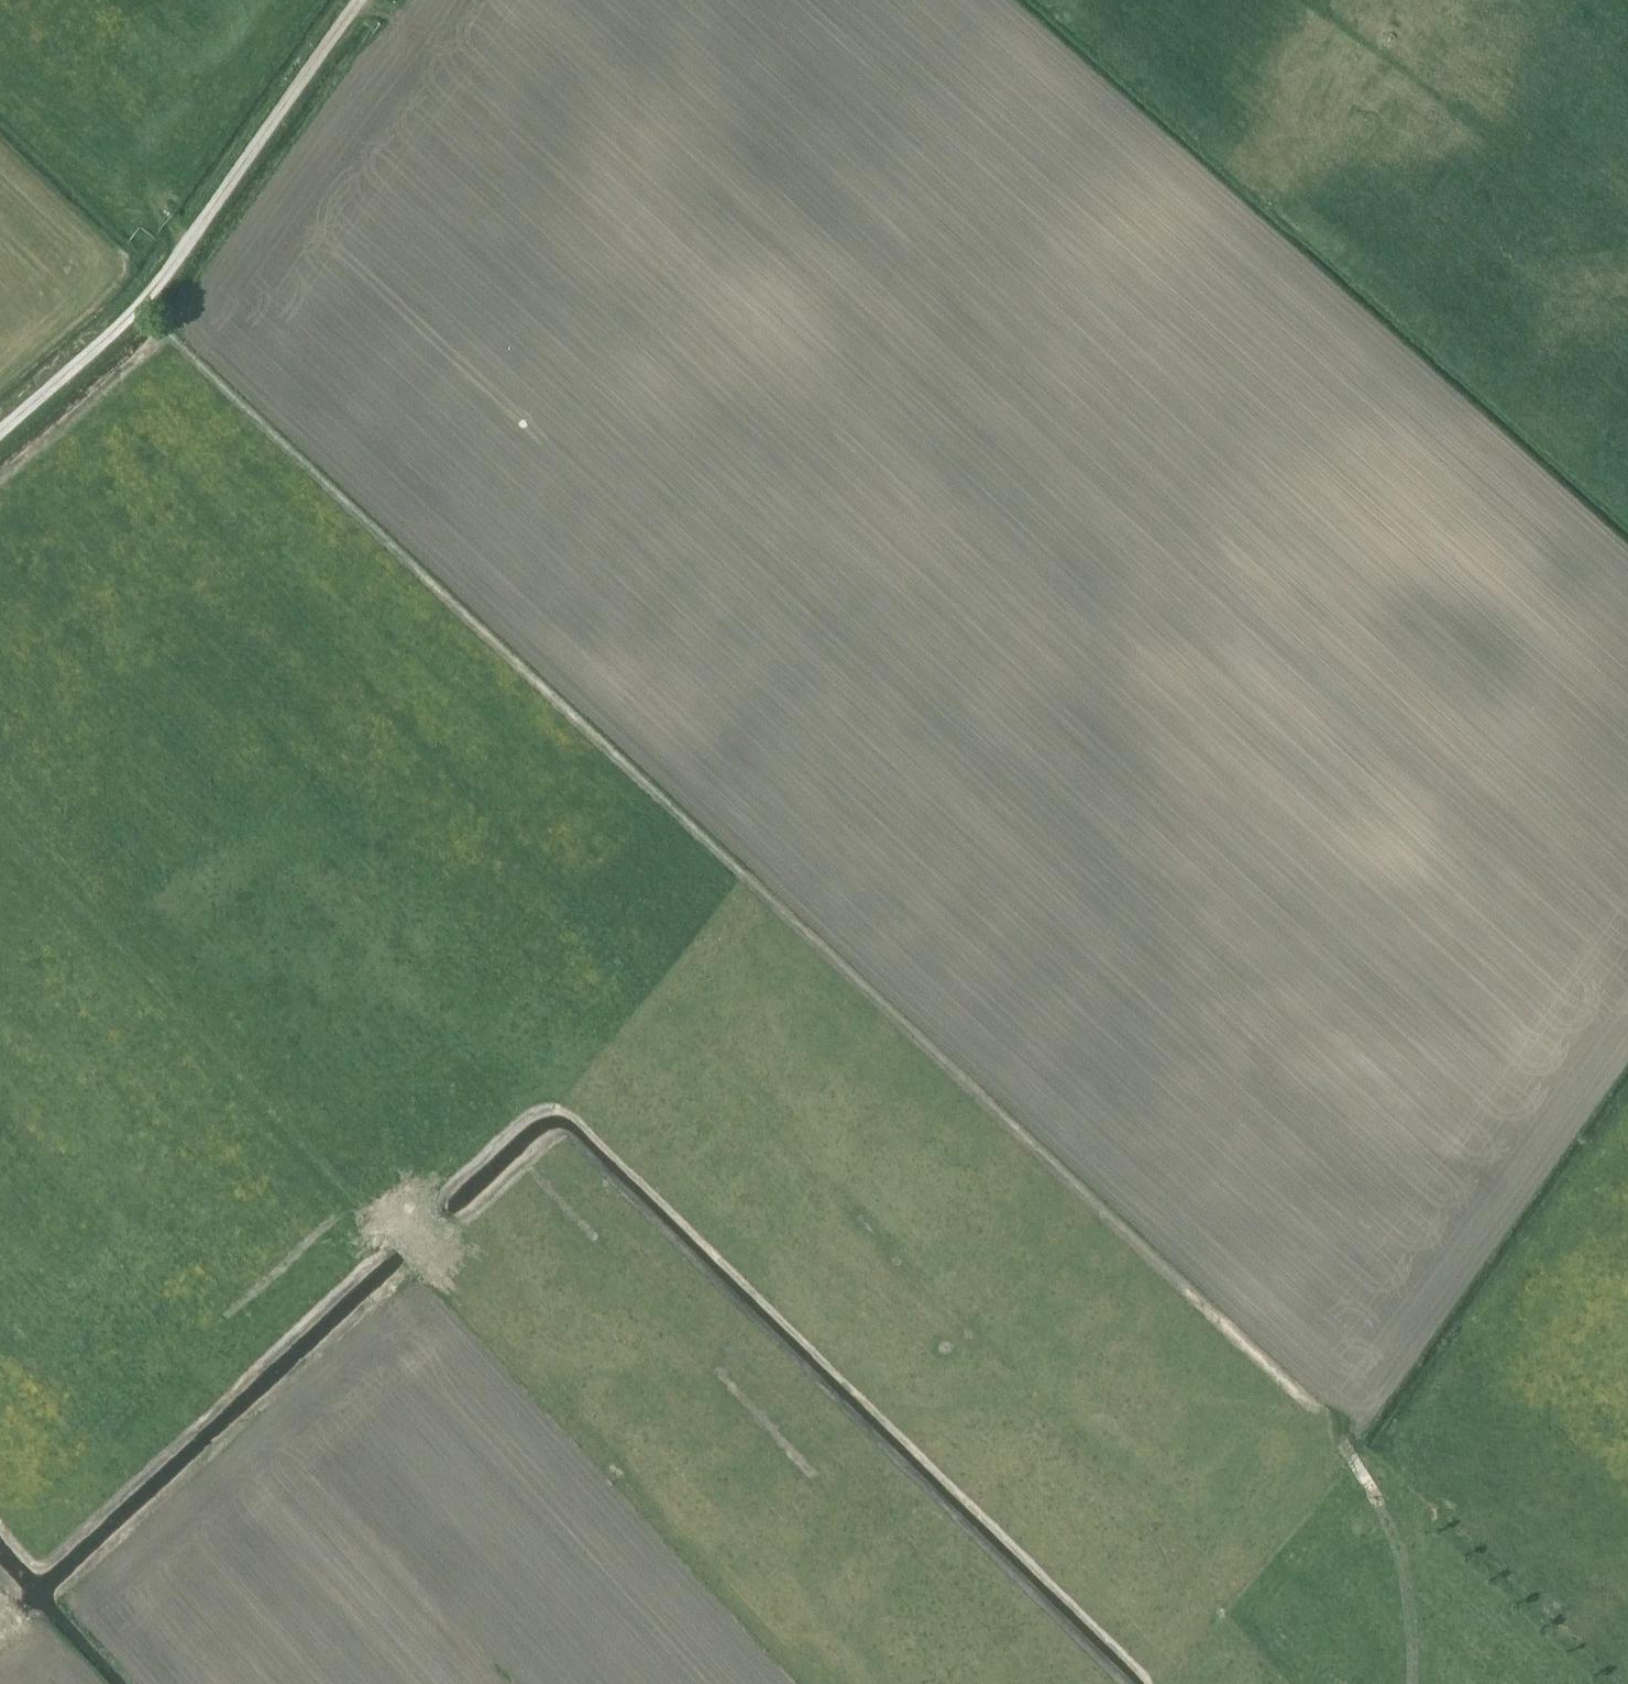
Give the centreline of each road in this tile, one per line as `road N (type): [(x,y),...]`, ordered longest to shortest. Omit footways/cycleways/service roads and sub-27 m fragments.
road 1 (track): [(363,0),(173,268),(0,433)]
road 2 (track): [(1347,1443),(1392,1533),(1413,1683)]

